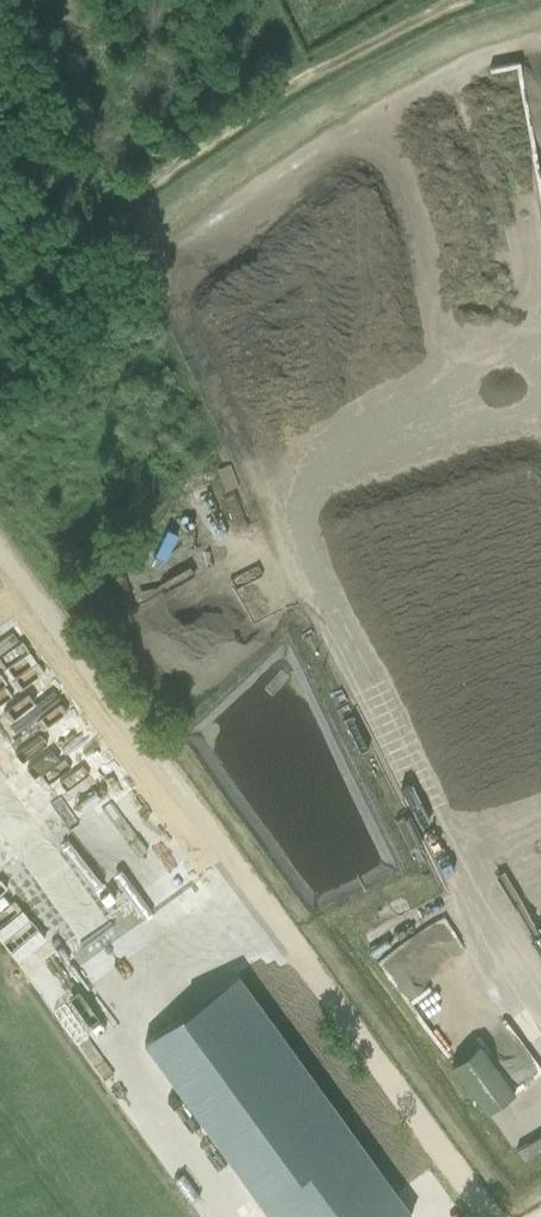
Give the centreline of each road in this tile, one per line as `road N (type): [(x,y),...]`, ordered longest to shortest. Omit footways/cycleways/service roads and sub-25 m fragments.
road 1 (track): [(490,1216),(0,553)]

